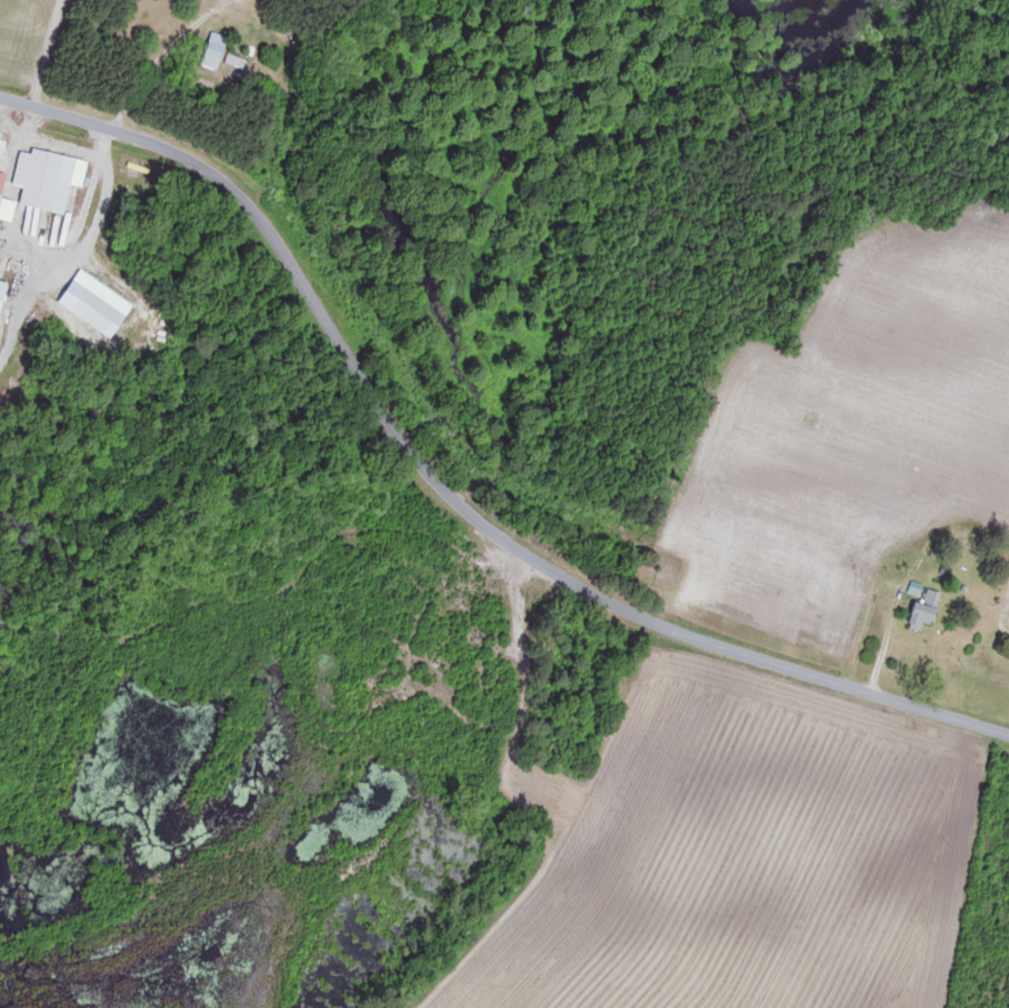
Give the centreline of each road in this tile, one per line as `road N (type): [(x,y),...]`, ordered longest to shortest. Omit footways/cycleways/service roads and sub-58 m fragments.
road 1 (residential): [(1008,738),(653,621),(544,567),(436,480),(320,300),(231,181),(127,134),(0,97)]

